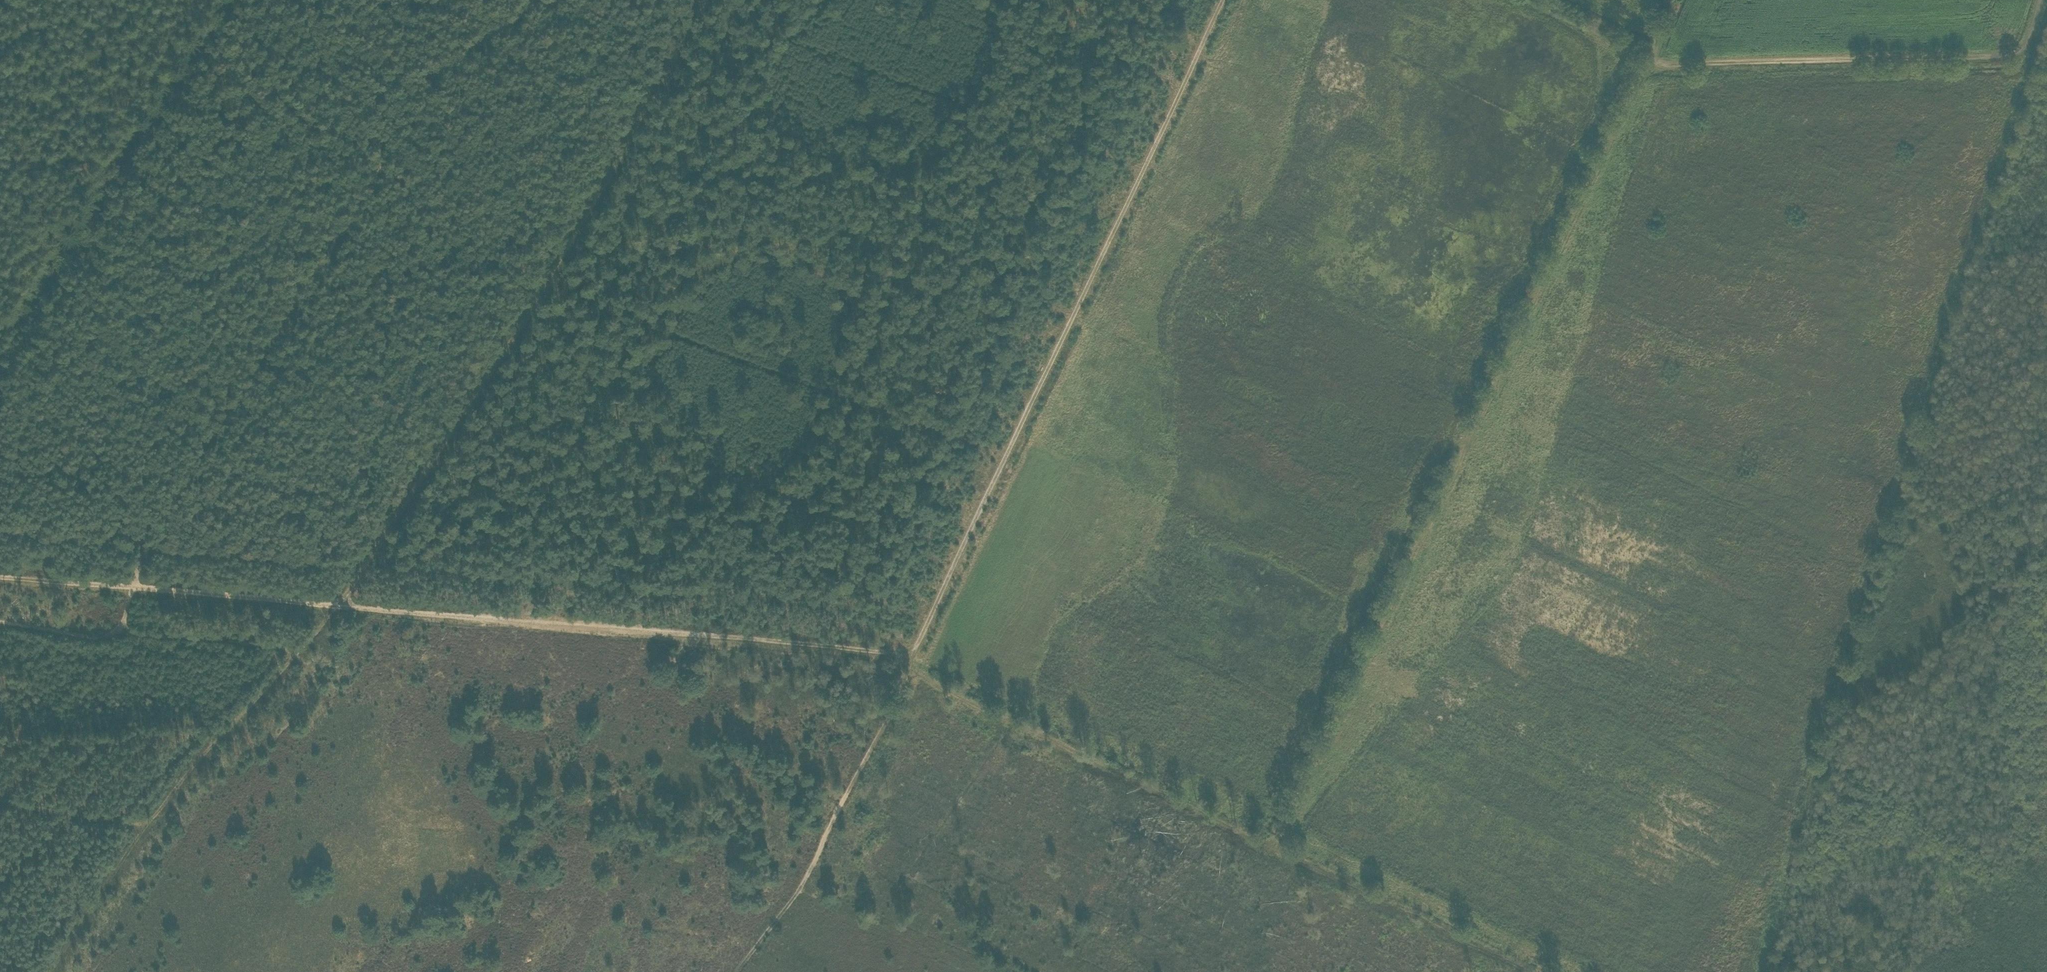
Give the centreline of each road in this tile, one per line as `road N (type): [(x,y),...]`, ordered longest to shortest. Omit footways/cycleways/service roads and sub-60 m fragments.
road 1 (track): [(1649,62),(1270,837)]
road 2 (track): [(1224,0),(908,666)]
road 3 (track): [(703,0),(547,289),(336,607)]
road 4 (track): [(908,666),(788,645),(336,607)]
road 5 (track): [(336,607),(140,825),(0,798)]
road 6 (track): [(2039,0),(2015,57),(1649,62)]
road 7 (track): [(1270,837),(1247,838),(908,666)]
road 8 (track): [(908,666),(809,879),(739,971)]
road 9 (track): [(336,607),(0,578)]
road 10 (track): [(296,649),(128,631),(129,589)]
road 11 (track): [(140,825),(47,971)]
road 12 (track): [(128,631),(85,634),(0,622)]

